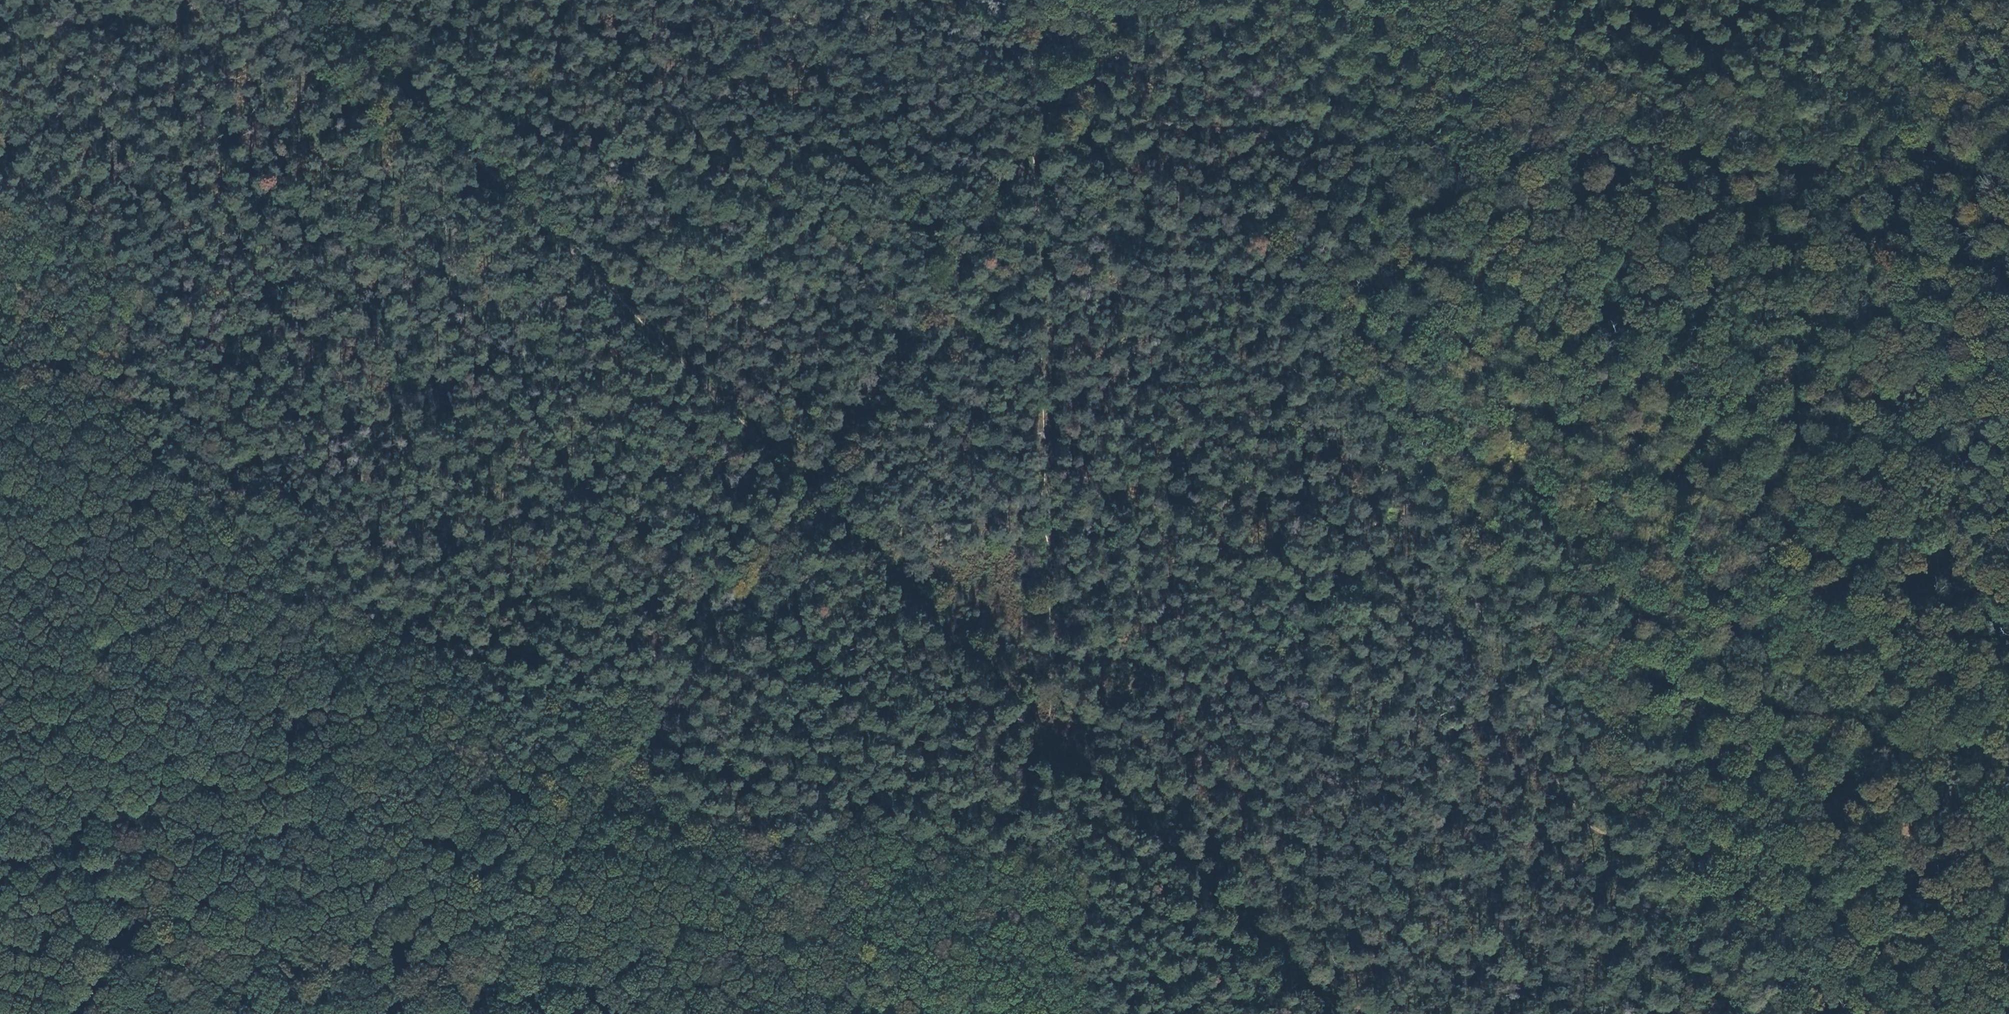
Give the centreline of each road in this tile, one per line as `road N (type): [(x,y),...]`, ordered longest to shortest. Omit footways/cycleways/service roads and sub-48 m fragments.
road 1 (track): [(1066,1013),(1065,743)]
road 2 (track): [(1041,128),(1034,0)]

